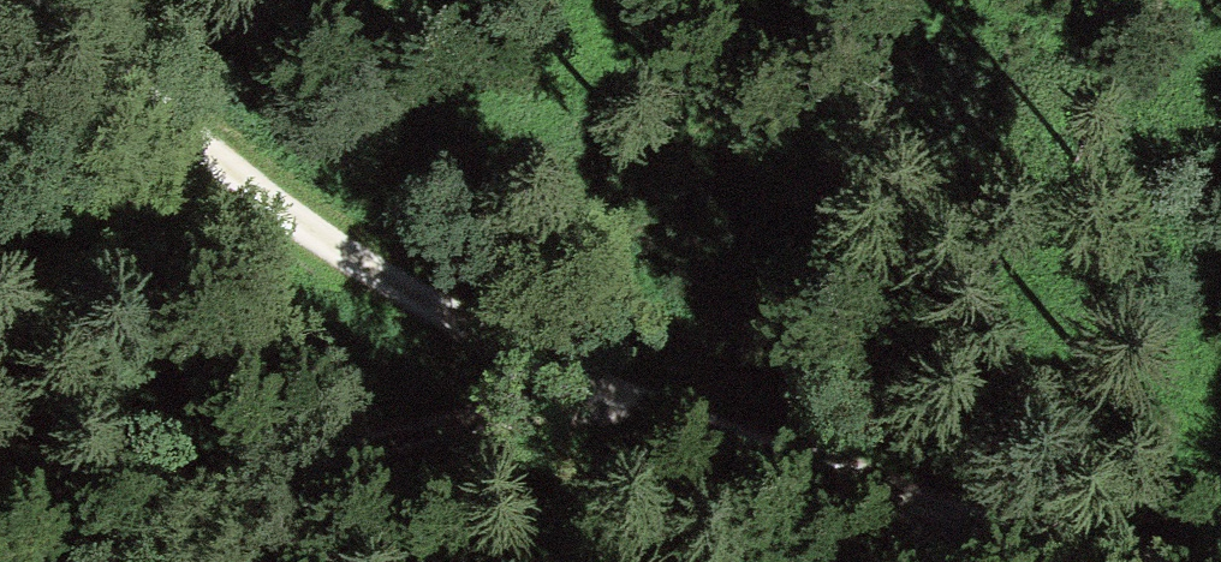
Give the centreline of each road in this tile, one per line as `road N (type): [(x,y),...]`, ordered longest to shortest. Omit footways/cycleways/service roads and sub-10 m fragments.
road 1 (track): [(1146,561),(618,395),(468,326),(369,271),(33,0)]
road 2 (track): [(0,531),(430,445),(618,395)]

